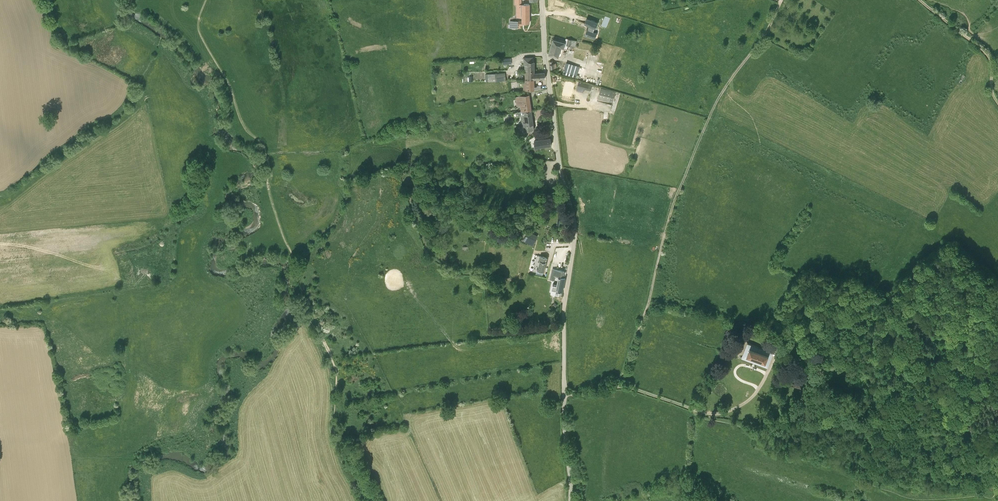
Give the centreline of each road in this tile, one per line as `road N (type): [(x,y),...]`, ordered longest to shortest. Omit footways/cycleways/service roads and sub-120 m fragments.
road 1 (unclassified): [(564,394),(575,231),(557,148),(542,0)]
road 2 (track): [(649,303),(697,144),(780,2)]
road 3 (track): [(997,102),(988,55),(920,0)]
road 4 (track): [(570,394),(623,375),(649,303)]

